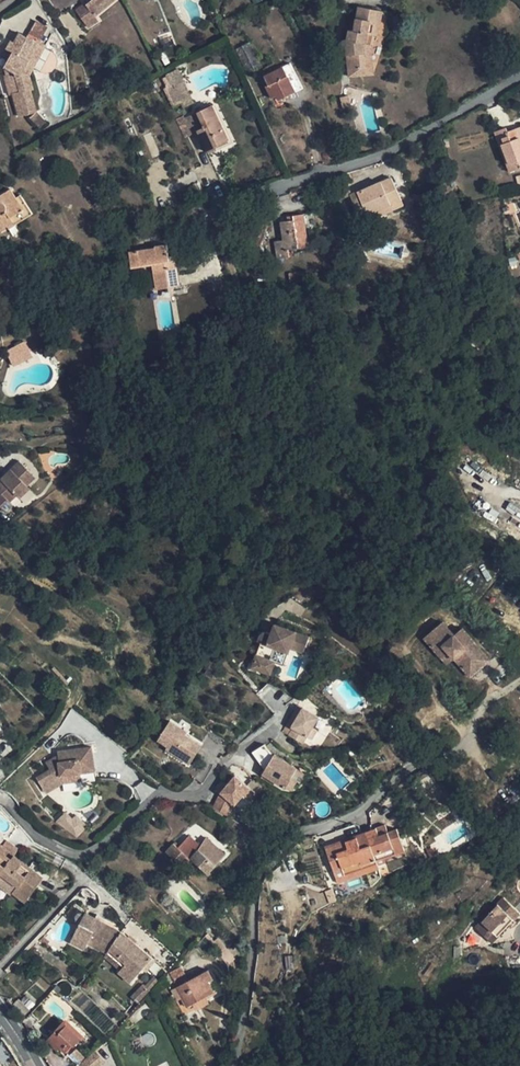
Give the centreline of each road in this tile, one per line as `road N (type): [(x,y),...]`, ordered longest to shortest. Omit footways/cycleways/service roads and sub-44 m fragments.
road 1 (residential): [(421,766),(345,820),(283,846),(263,872),(243,1038),(232,1065)]
road 2 (residential): [(519,78),(388,154),(215,210)]
road 3 (track): [(215,210),(226,249),(283,355),(223,454)]

